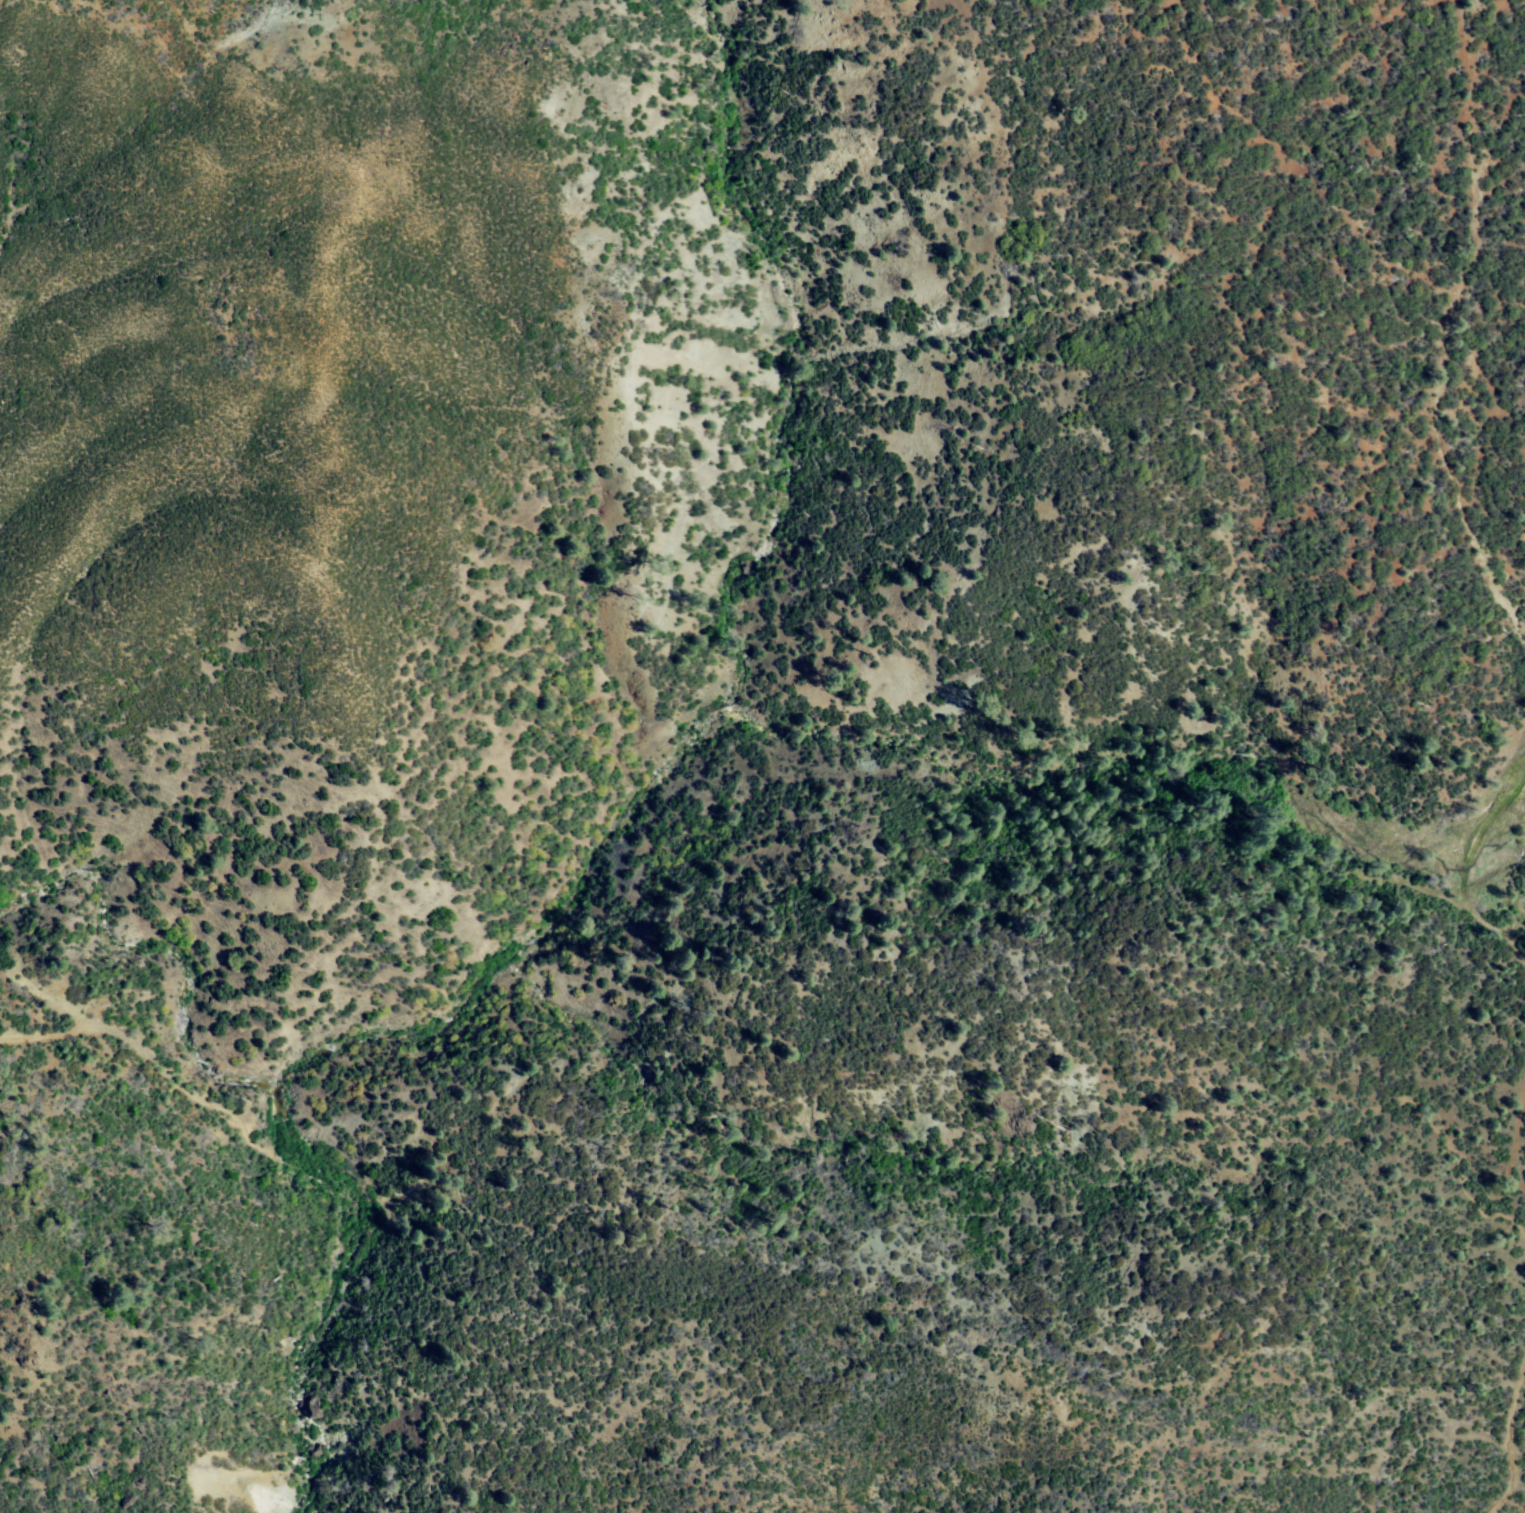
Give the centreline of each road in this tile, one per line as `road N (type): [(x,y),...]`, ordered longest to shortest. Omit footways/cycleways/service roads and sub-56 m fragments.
road 1 (track): [(1491,1512),(1509,1490),(1508,1433),(1524,1361)]

